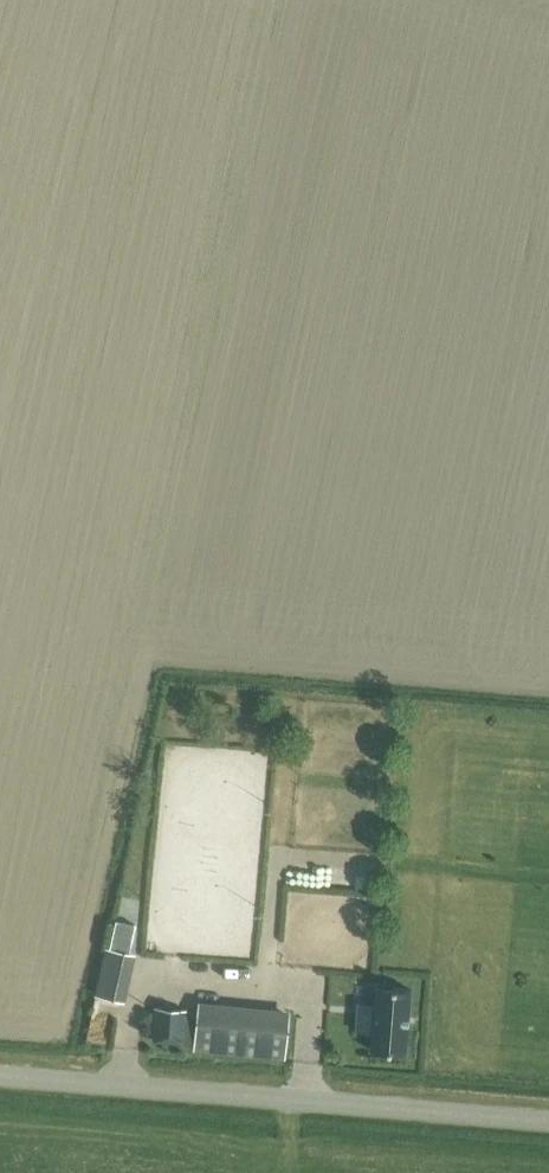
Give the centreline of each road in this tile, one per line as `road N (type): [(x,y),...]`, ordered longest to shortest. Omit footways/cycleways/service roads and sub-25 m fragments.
road 1 (unclassified): [(548,1119),(0,1073)]

